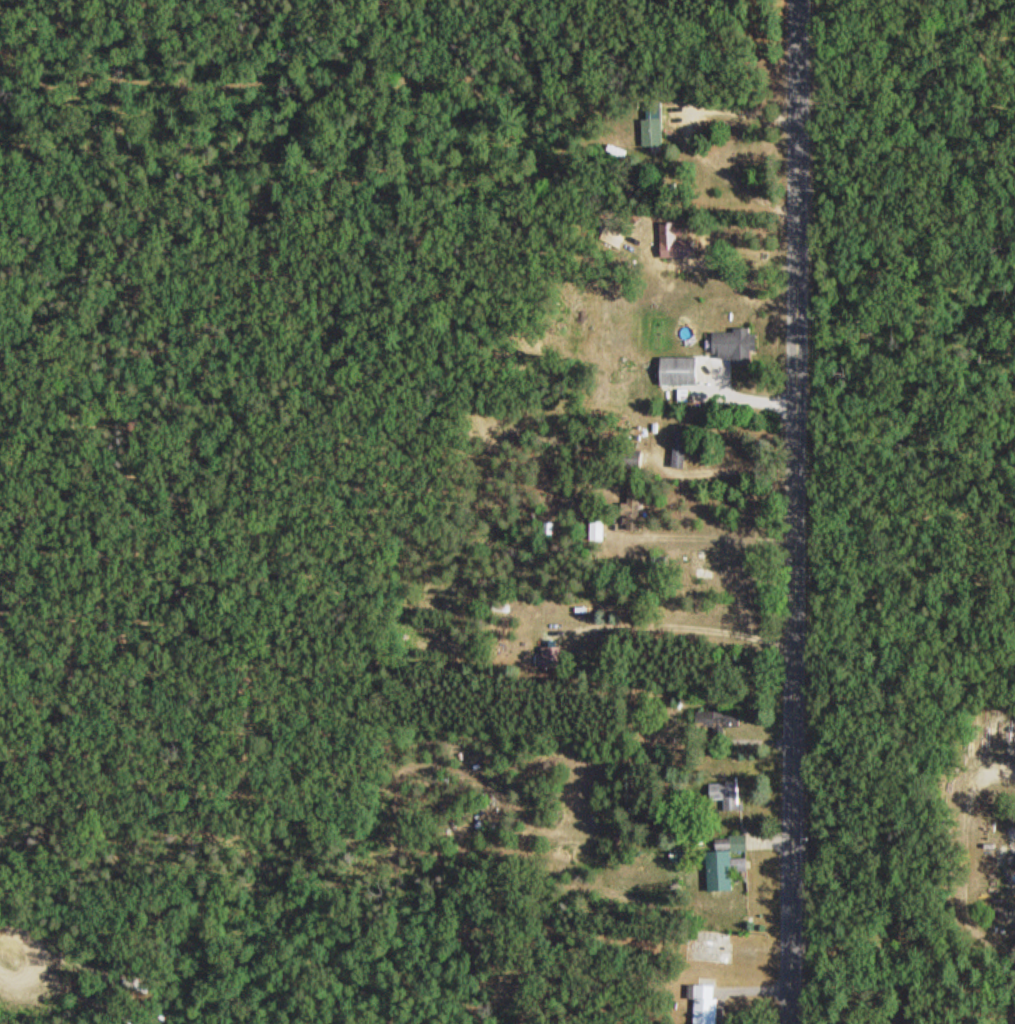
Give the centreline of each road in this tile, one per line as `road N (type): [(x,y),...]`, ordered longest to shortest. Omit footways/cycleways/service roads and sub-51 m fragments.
road 1 (residential): [(792,1023),(800,0)]

